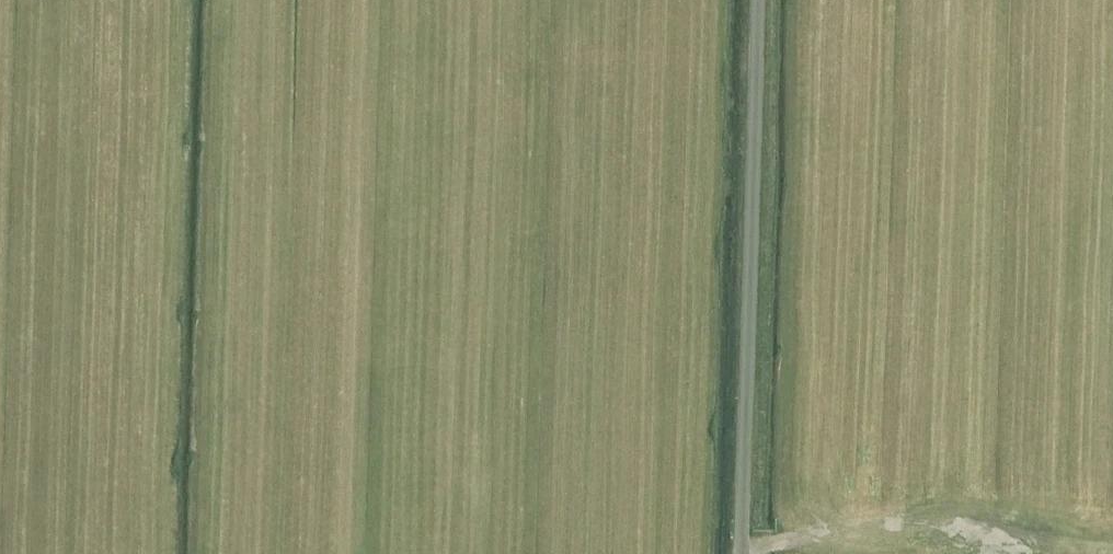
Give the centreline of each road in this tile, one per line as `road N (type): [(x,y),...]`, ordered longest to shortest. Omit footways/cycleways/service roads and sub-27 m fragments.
road 1 (unclassified): [(743,553),(758,0)]

